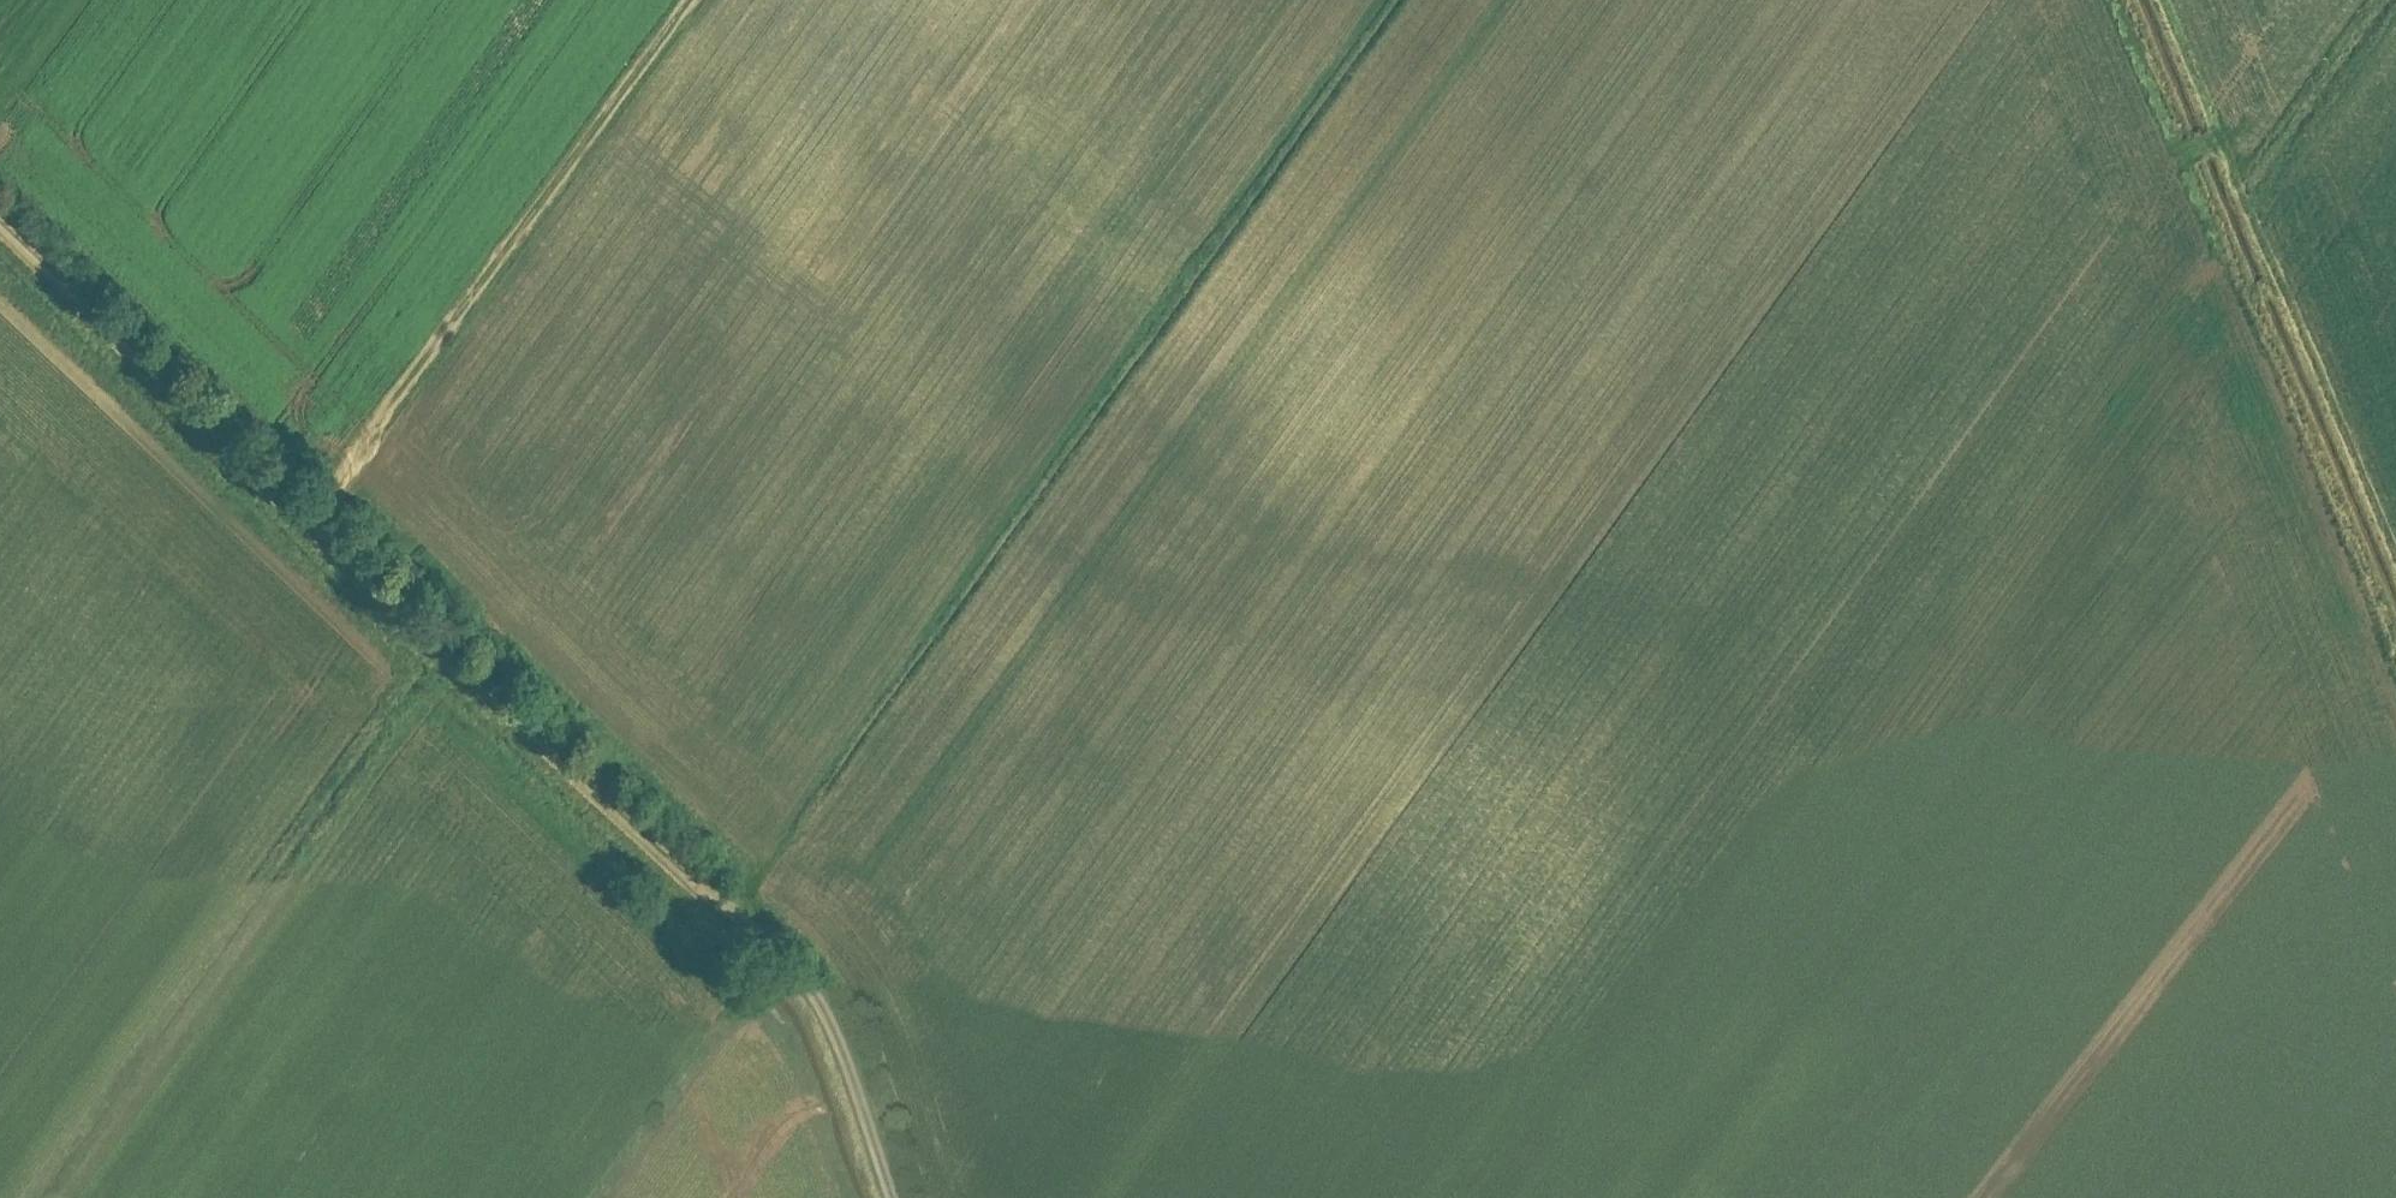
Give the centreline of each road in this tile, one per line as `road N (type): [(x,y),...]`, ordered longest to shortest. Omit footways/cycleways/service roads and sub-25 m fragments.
road 1 (track): [(0,216),(693,879),(790,955),(835,1032),(895,1197)]

